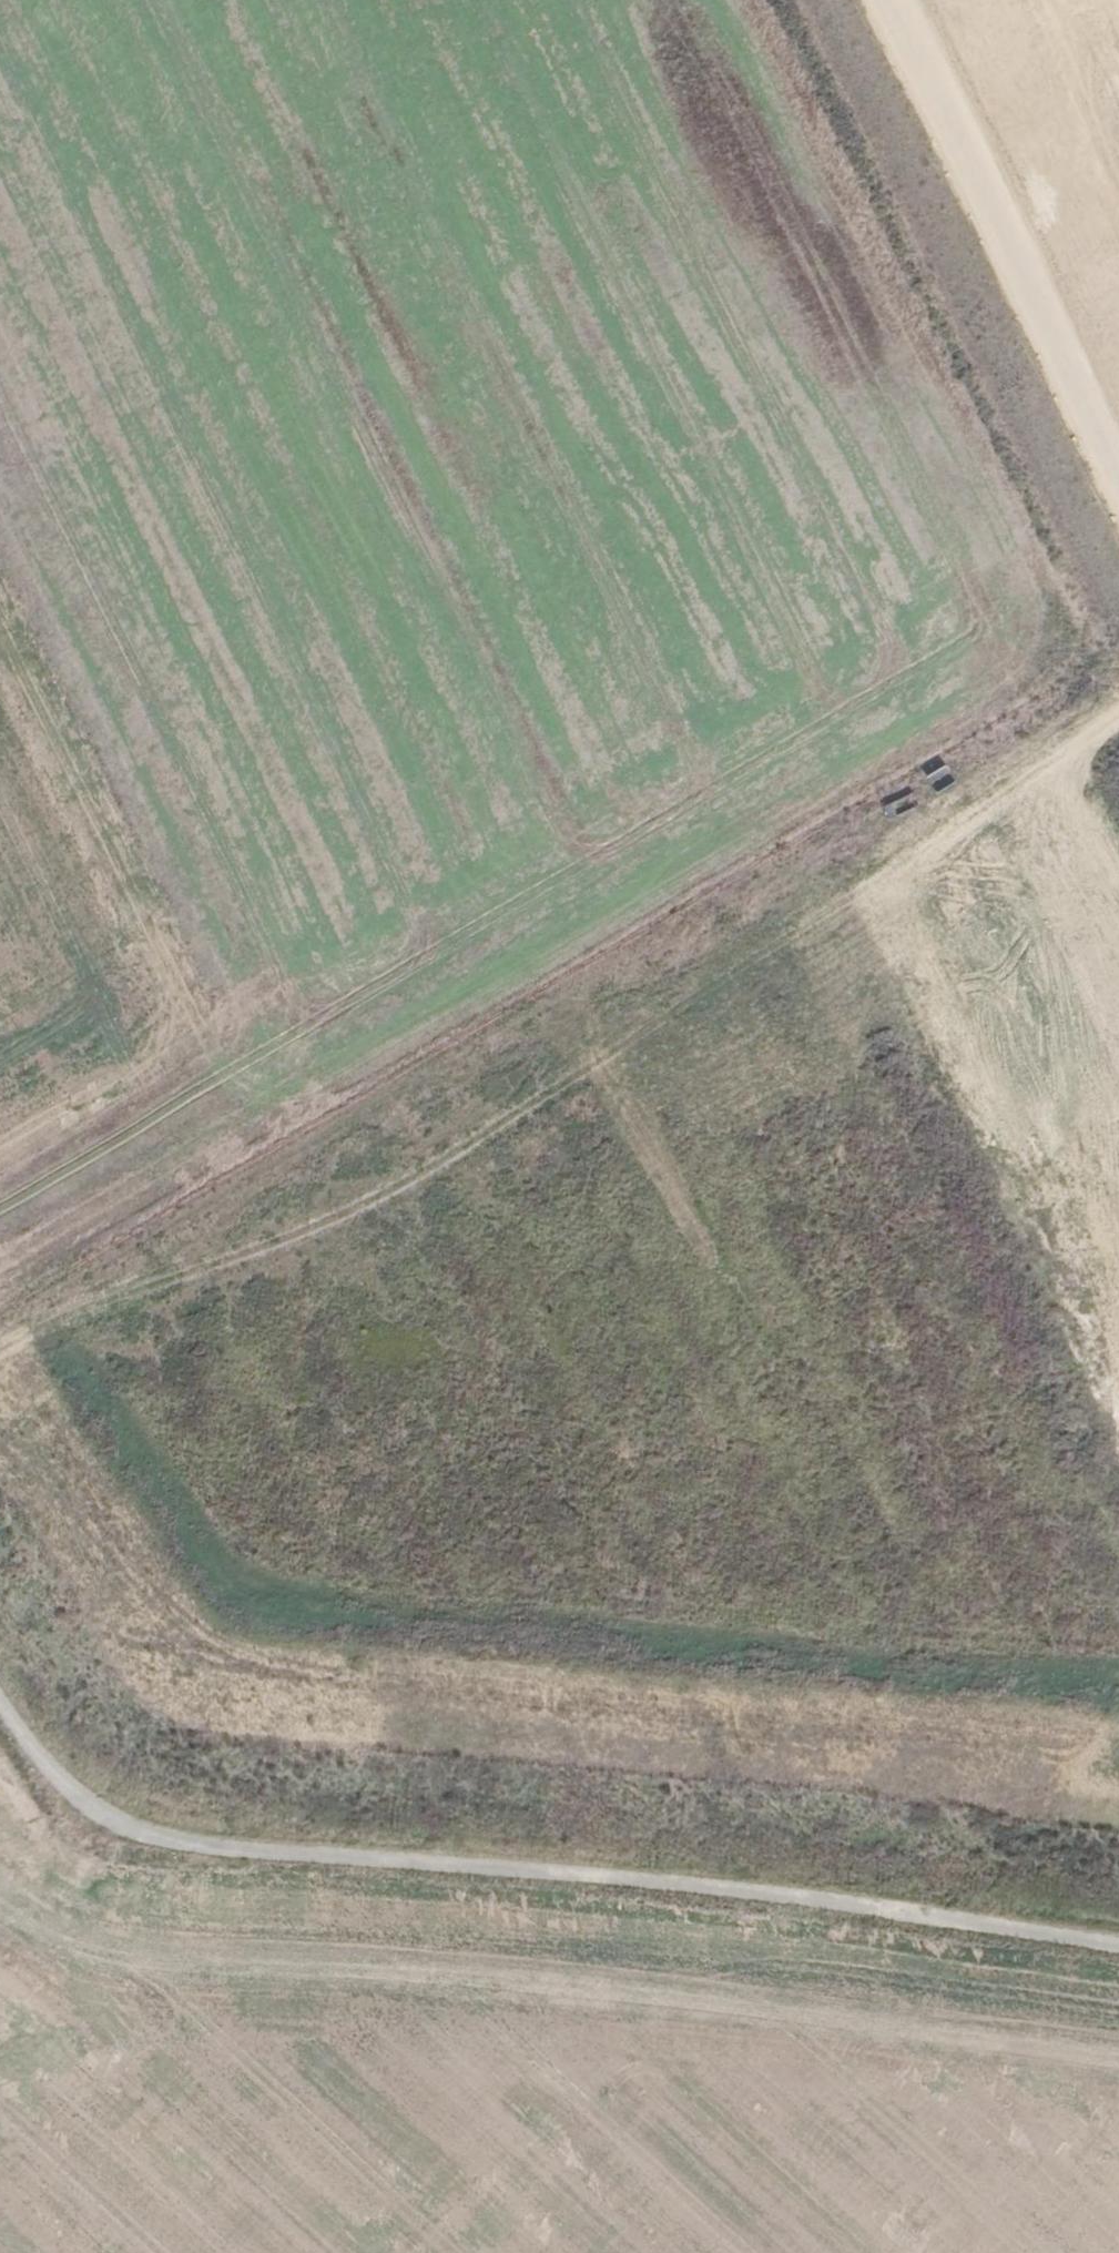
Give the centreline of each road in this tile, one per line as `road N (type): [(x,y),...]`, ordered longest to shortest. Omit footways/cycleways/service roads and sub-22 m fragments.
road 1 (track): [(0,1692),(50,1774),(105,1818),(170,1844),(948,1917),(1118,1942)]
road 2 (track): [(1118,503),(873,0)]

